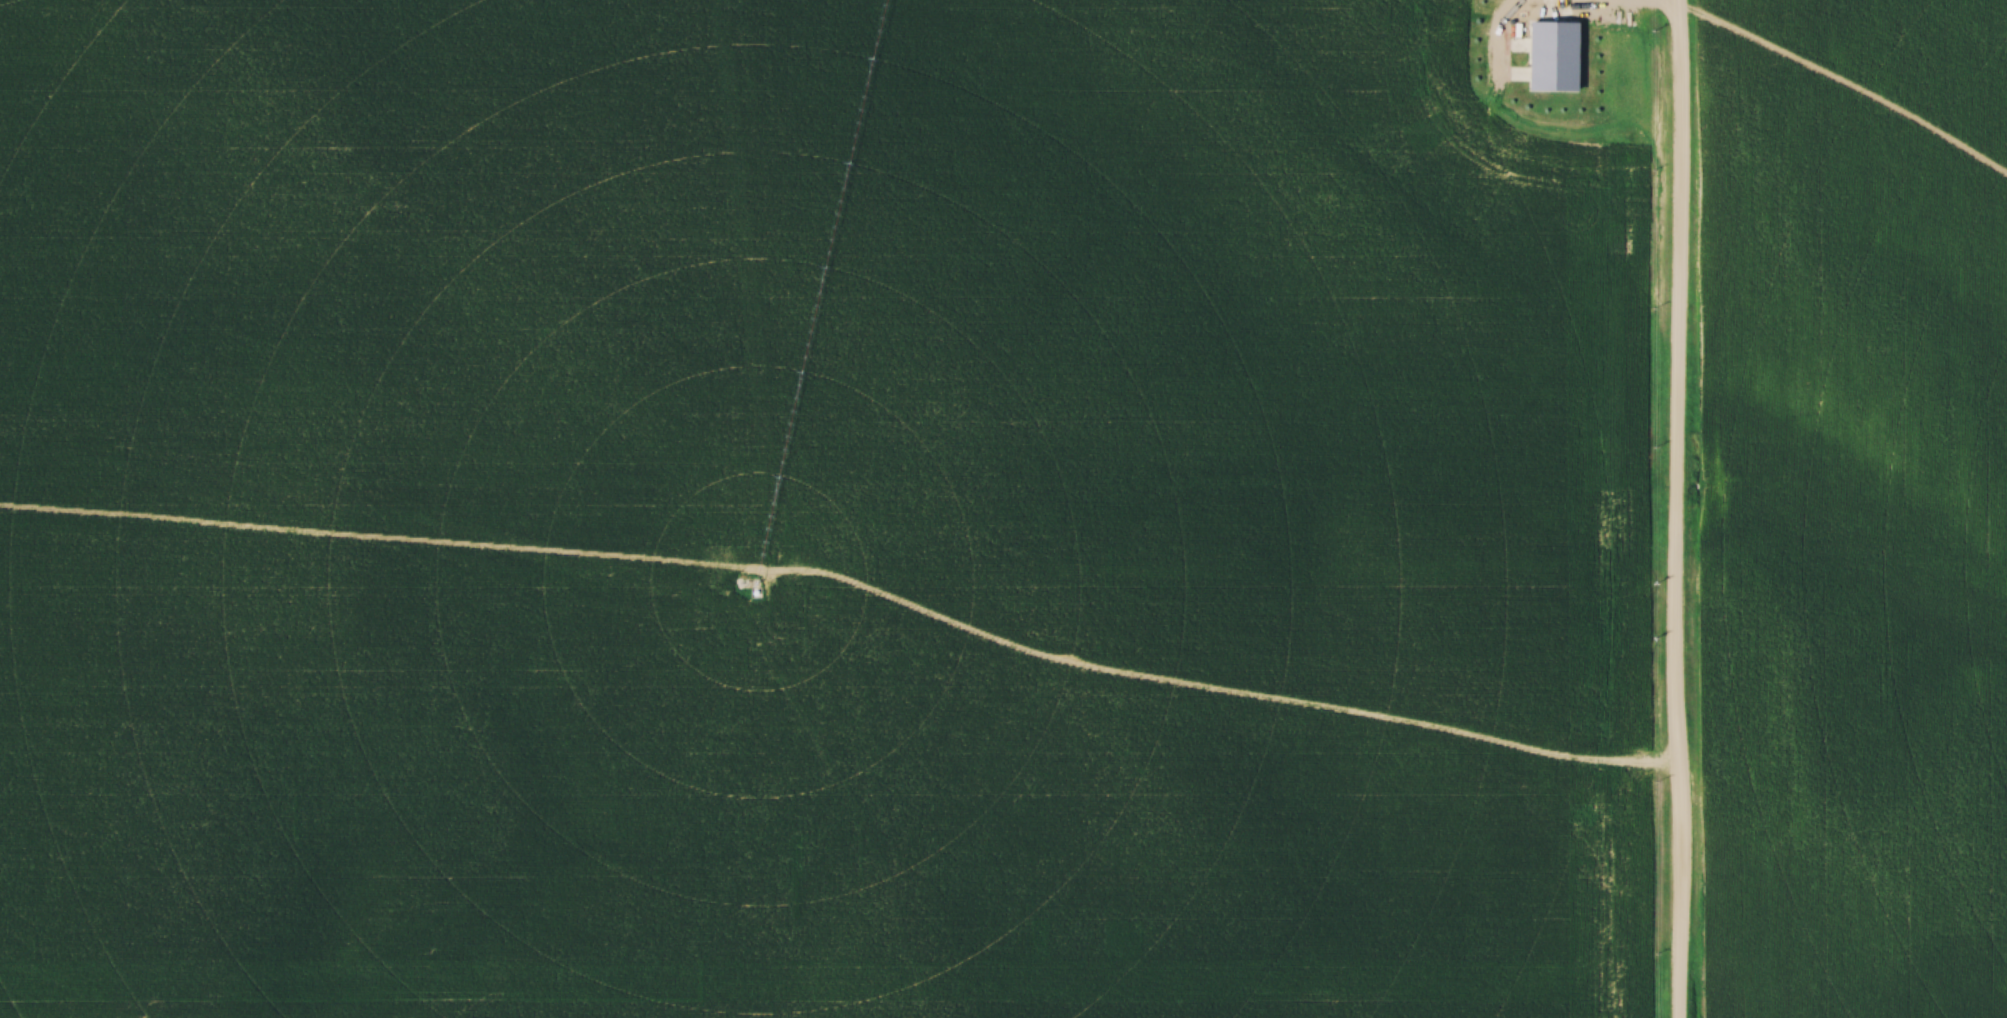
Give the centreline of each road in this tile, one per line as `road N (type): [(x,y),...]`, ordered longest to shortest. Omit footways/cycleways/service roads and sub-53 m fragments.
road 1 (residential): [(1681,0),(1683,1017)]

